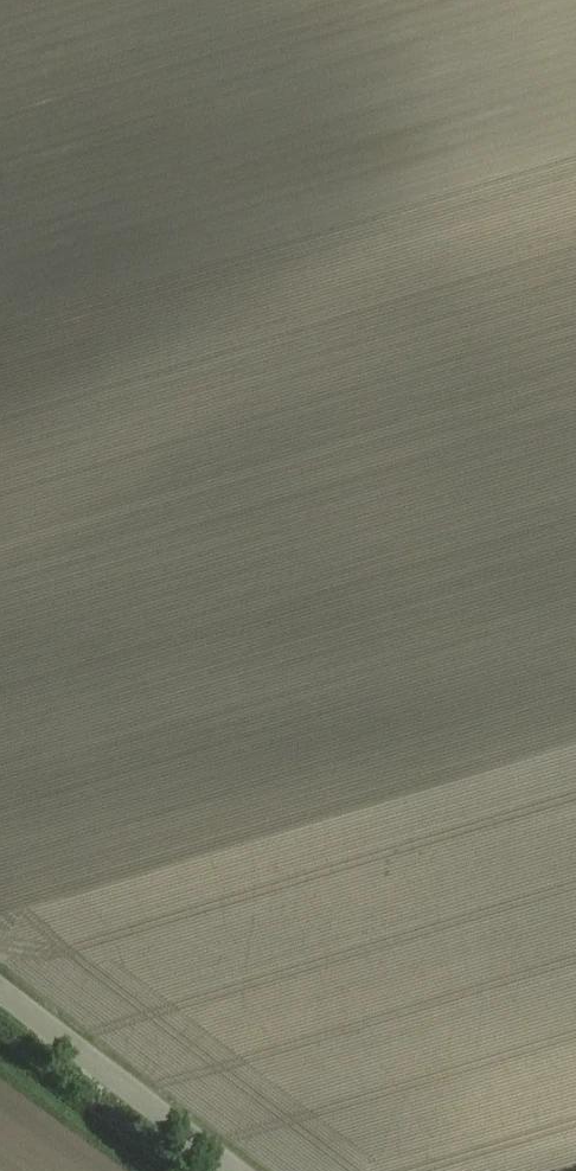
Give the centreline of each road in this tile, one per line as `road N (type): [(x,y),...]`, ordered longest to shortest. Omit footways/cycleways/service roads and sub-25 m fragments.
road 1 (unclassified): [(0,988),(236,1170)]

